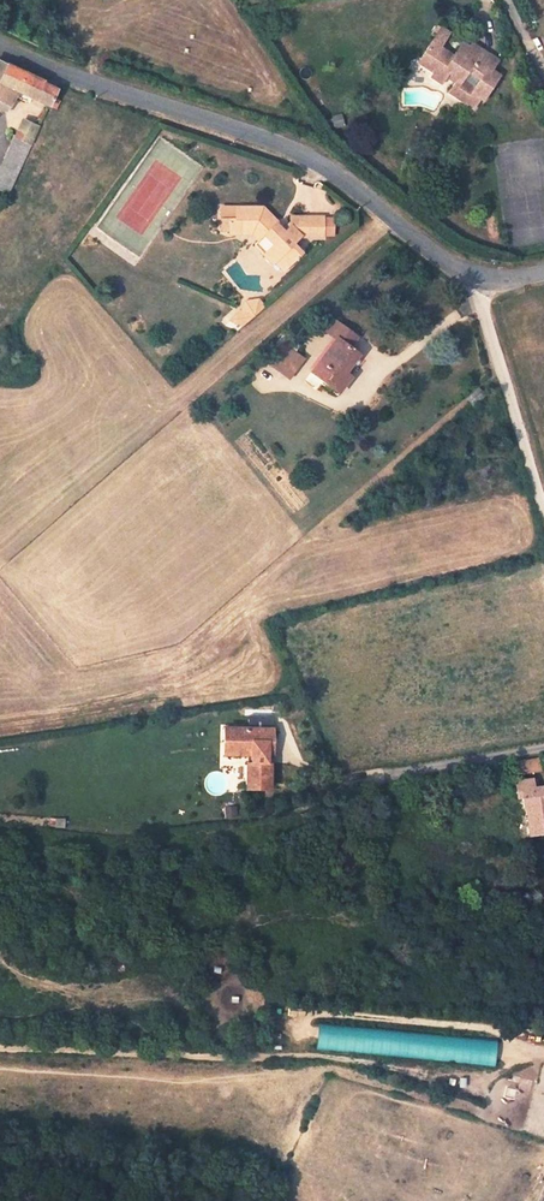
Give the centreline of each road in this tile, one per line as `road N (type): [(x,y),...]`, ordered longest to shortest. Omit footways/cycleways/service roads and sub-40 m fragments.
road 1 (unclassified): [(0,47),(312,160),(480,285)]
road 2 (residential): [(543,519),(477,307),(480,285)]

